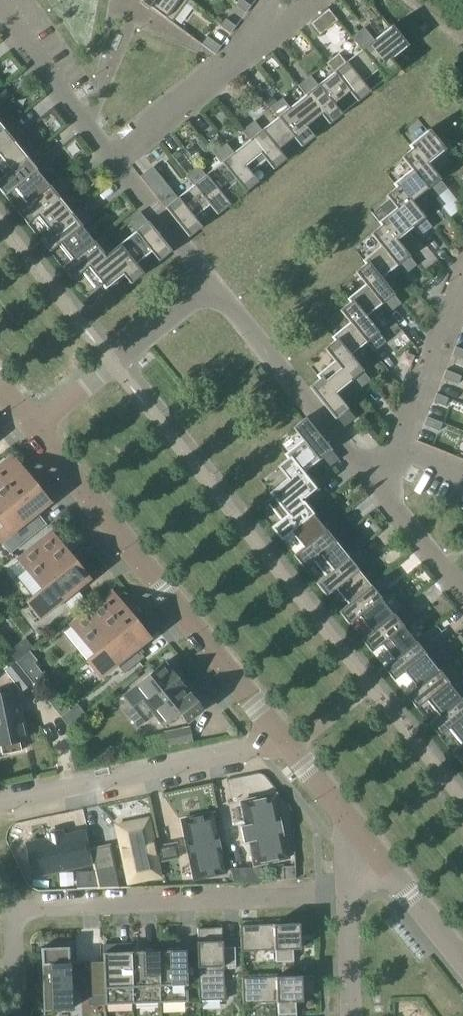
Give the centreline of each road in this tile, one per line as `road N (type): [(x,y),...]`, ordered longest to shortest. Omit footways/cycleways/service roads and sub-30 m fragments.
road 1 (unclassified): [(35,430),(290,748)]
road 2 (residential): [(23,911),(347,895)]
road 3 (residential): [(290,748),(0,798)]
road 4 (residential): [(214,284),(382,490)]
road 5 (residential): [(279,0),(229,68),(117,160)]
road 6 (residential): [(117,160),(0,11)]
road 7 (unclassified): [(344,818),(462,961)]
road 8 (residential): [(462,283),(399,447)]
road 9 (residential): [(214,284),(117,160)]
road 10 (residential): [(382,490),(462,590)]
road 11 (residential): [(117,361),(214,284)]
road 12 (residential): [(347,895),(352,1015)]

